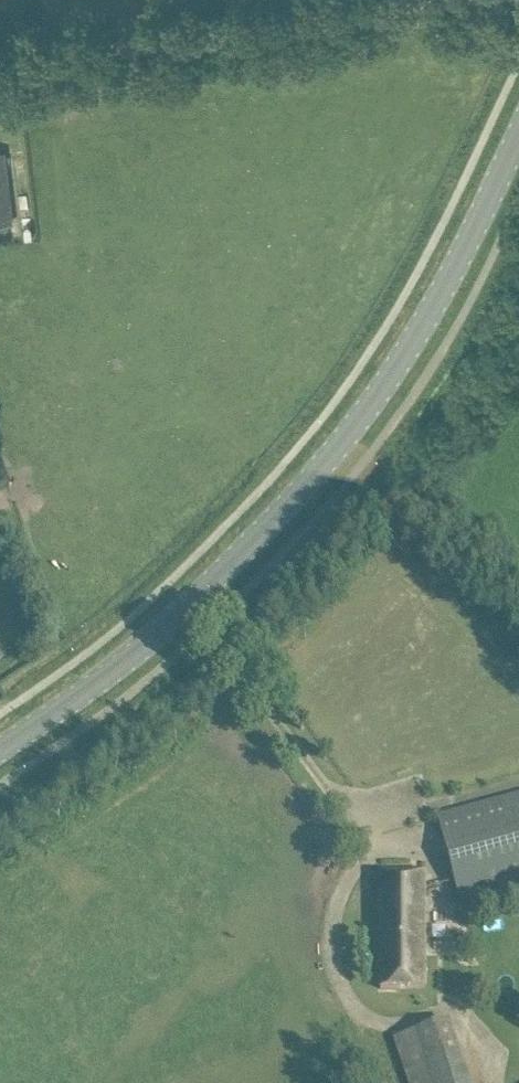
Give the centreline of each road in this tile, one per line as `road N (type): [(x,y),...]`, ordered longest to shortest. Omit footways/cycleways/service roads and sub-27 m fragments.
road 1 (tertiary): [(0,749),(145,643),(321,466),(413,342),(518,129)]
road 2 (track): [(9,69),(466,0)]

